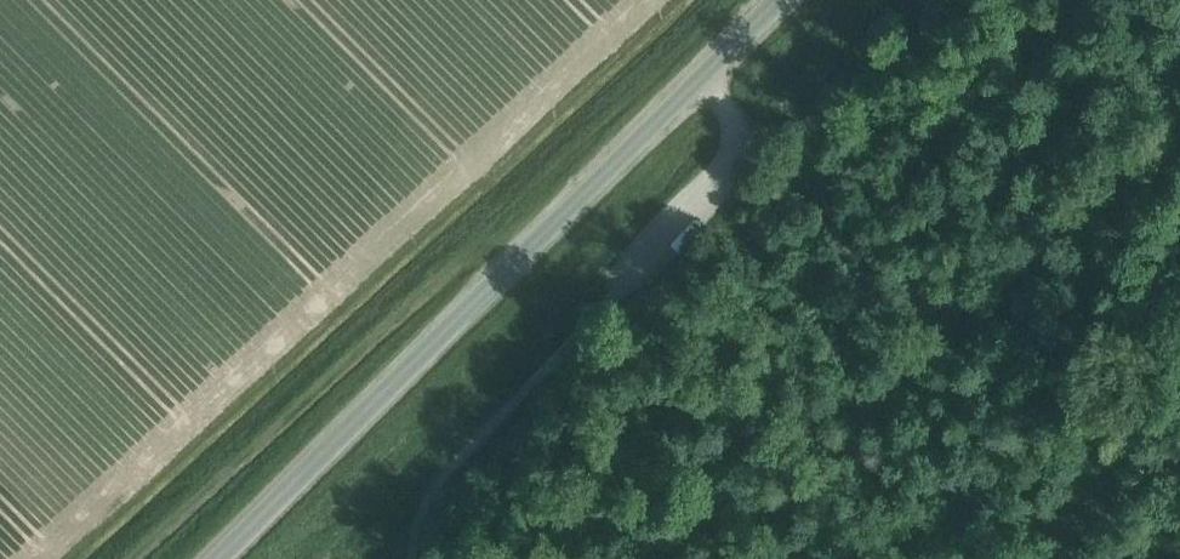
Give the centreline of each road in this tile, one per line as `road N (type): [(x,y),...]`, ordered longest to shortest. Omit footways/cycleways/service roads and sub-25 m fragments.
road 1 (unclassified): [(219,558),(778,0)]
road 2 (track): [(133,558),(453,268),(569,209)]
road 3 (track): [(702,77),(752,137),(748,165),(575,338)]

